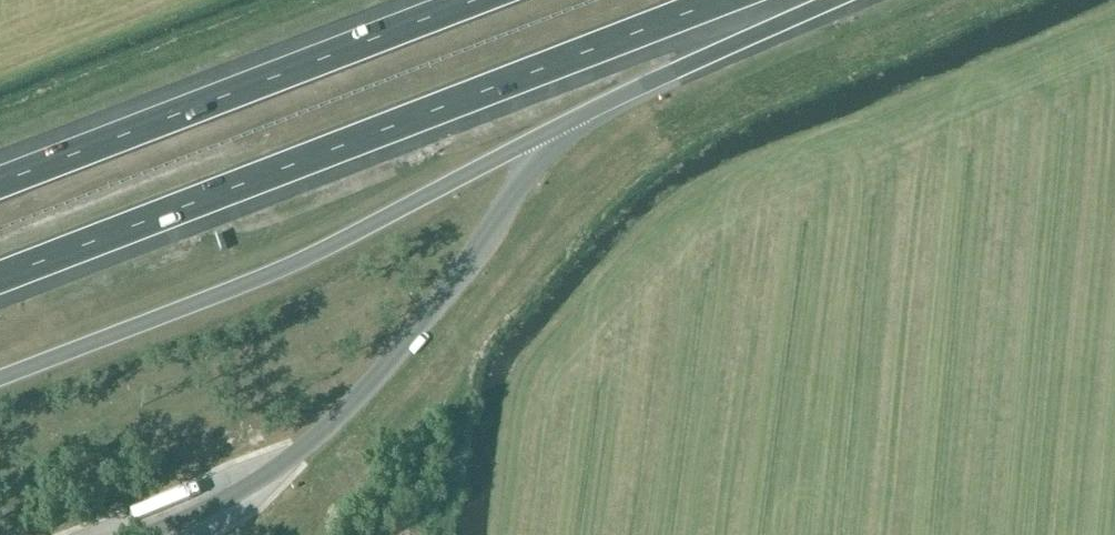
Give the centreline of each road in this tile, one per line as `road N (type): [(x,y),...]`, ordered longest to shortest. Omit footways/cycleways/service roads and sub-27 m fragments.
road 1 (motorway): [(0,278),(727,0)]
road 2 (motorway): [(480,0),(0,185)]
road 3 (motorway): [(557,134),(841,0)]

